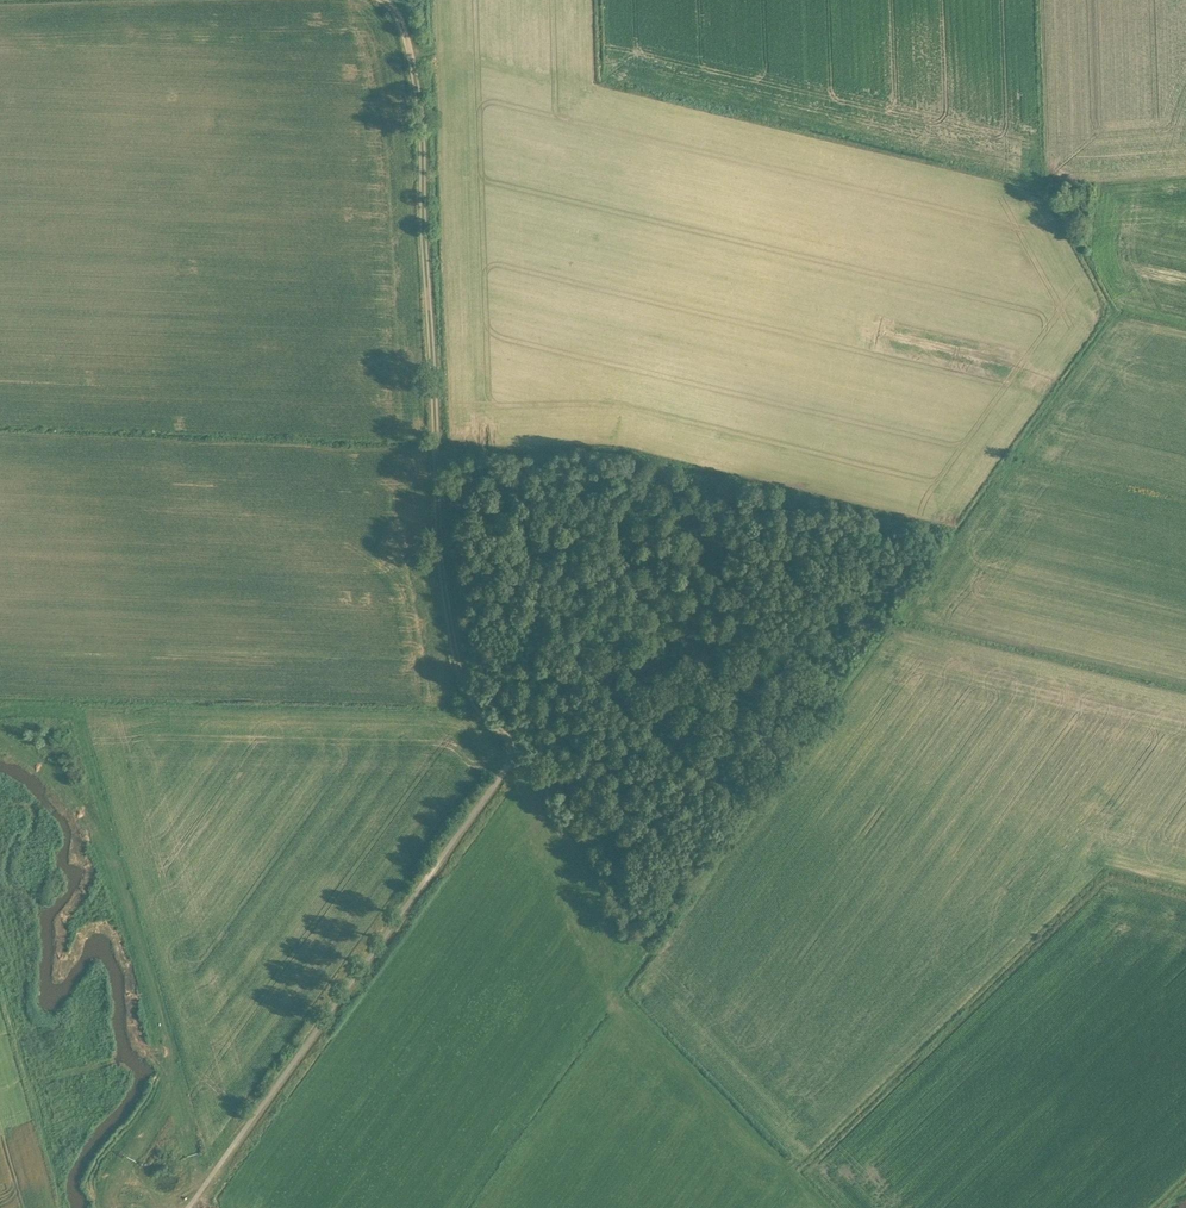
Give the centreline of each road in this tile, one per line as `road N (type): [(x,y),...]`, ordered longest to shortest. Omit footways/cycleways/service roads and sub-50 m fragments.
road 1 (track): [(383,0),(411,39),(421,89),(440,538),(461,667),(474,702),(523,752)]

